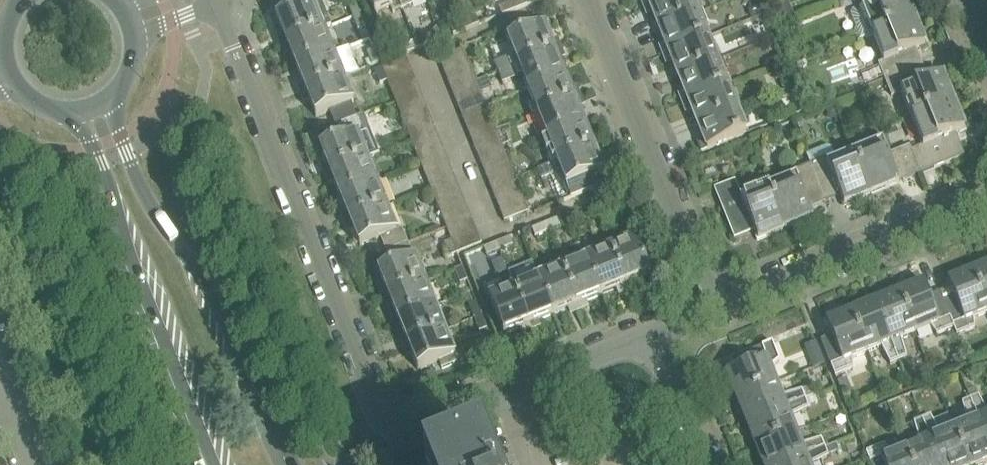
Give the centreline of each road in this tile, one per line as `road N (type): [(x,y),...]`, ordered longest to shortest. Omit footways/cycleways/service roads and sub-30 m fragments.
road 1 (residential): [(392,437),(212,0)]
road 2 (tertiary): [(292,464),(204,284),(144,194),(108,101)]
road 3 (tertiary): [(77,113),(216,464)]
road 4 (residential): [(712,306),(587,0)]
road 5 (residential): [(712,306),(986,194)]
road 6 (residential): [(392,437),(651,332)]
road 7 (tertiary): [(21,0),(4,31),(8,75),(41,107),(77,113)]
road 8 (residential): [(651,332),(703,464)]

